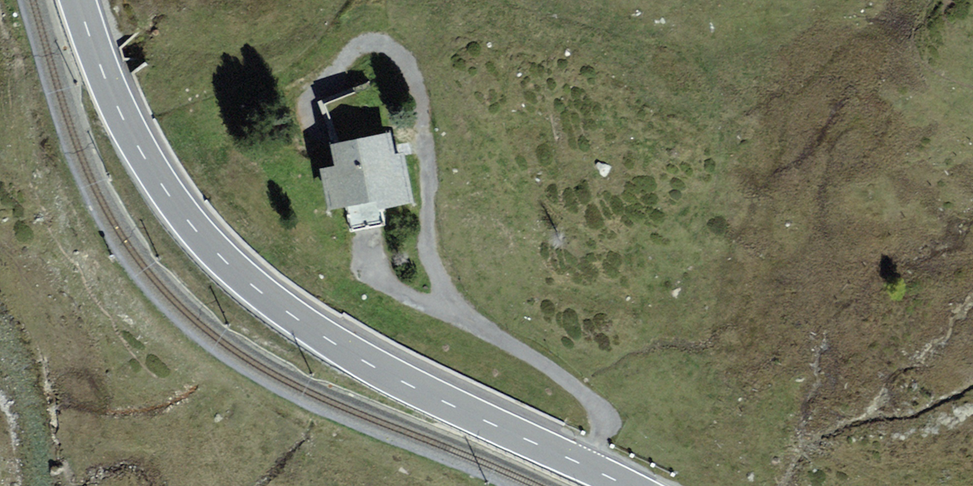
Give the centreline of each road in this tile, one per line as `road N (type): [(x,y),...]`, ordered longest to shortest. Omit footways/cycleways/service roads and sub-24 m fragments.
road 1 (primary): [(628,485),(412,386),(255,289),(162,186),(115,100),(78,0)]
road 2 (track): [(320,139),(308,102),(354,50),(380,44),(403,57),(423,100),(433,271),(462,318),(560,374),(590,401),(604,429),(590,467)]
road 3 (track): [(365,233),(377,276),(462,318)]

